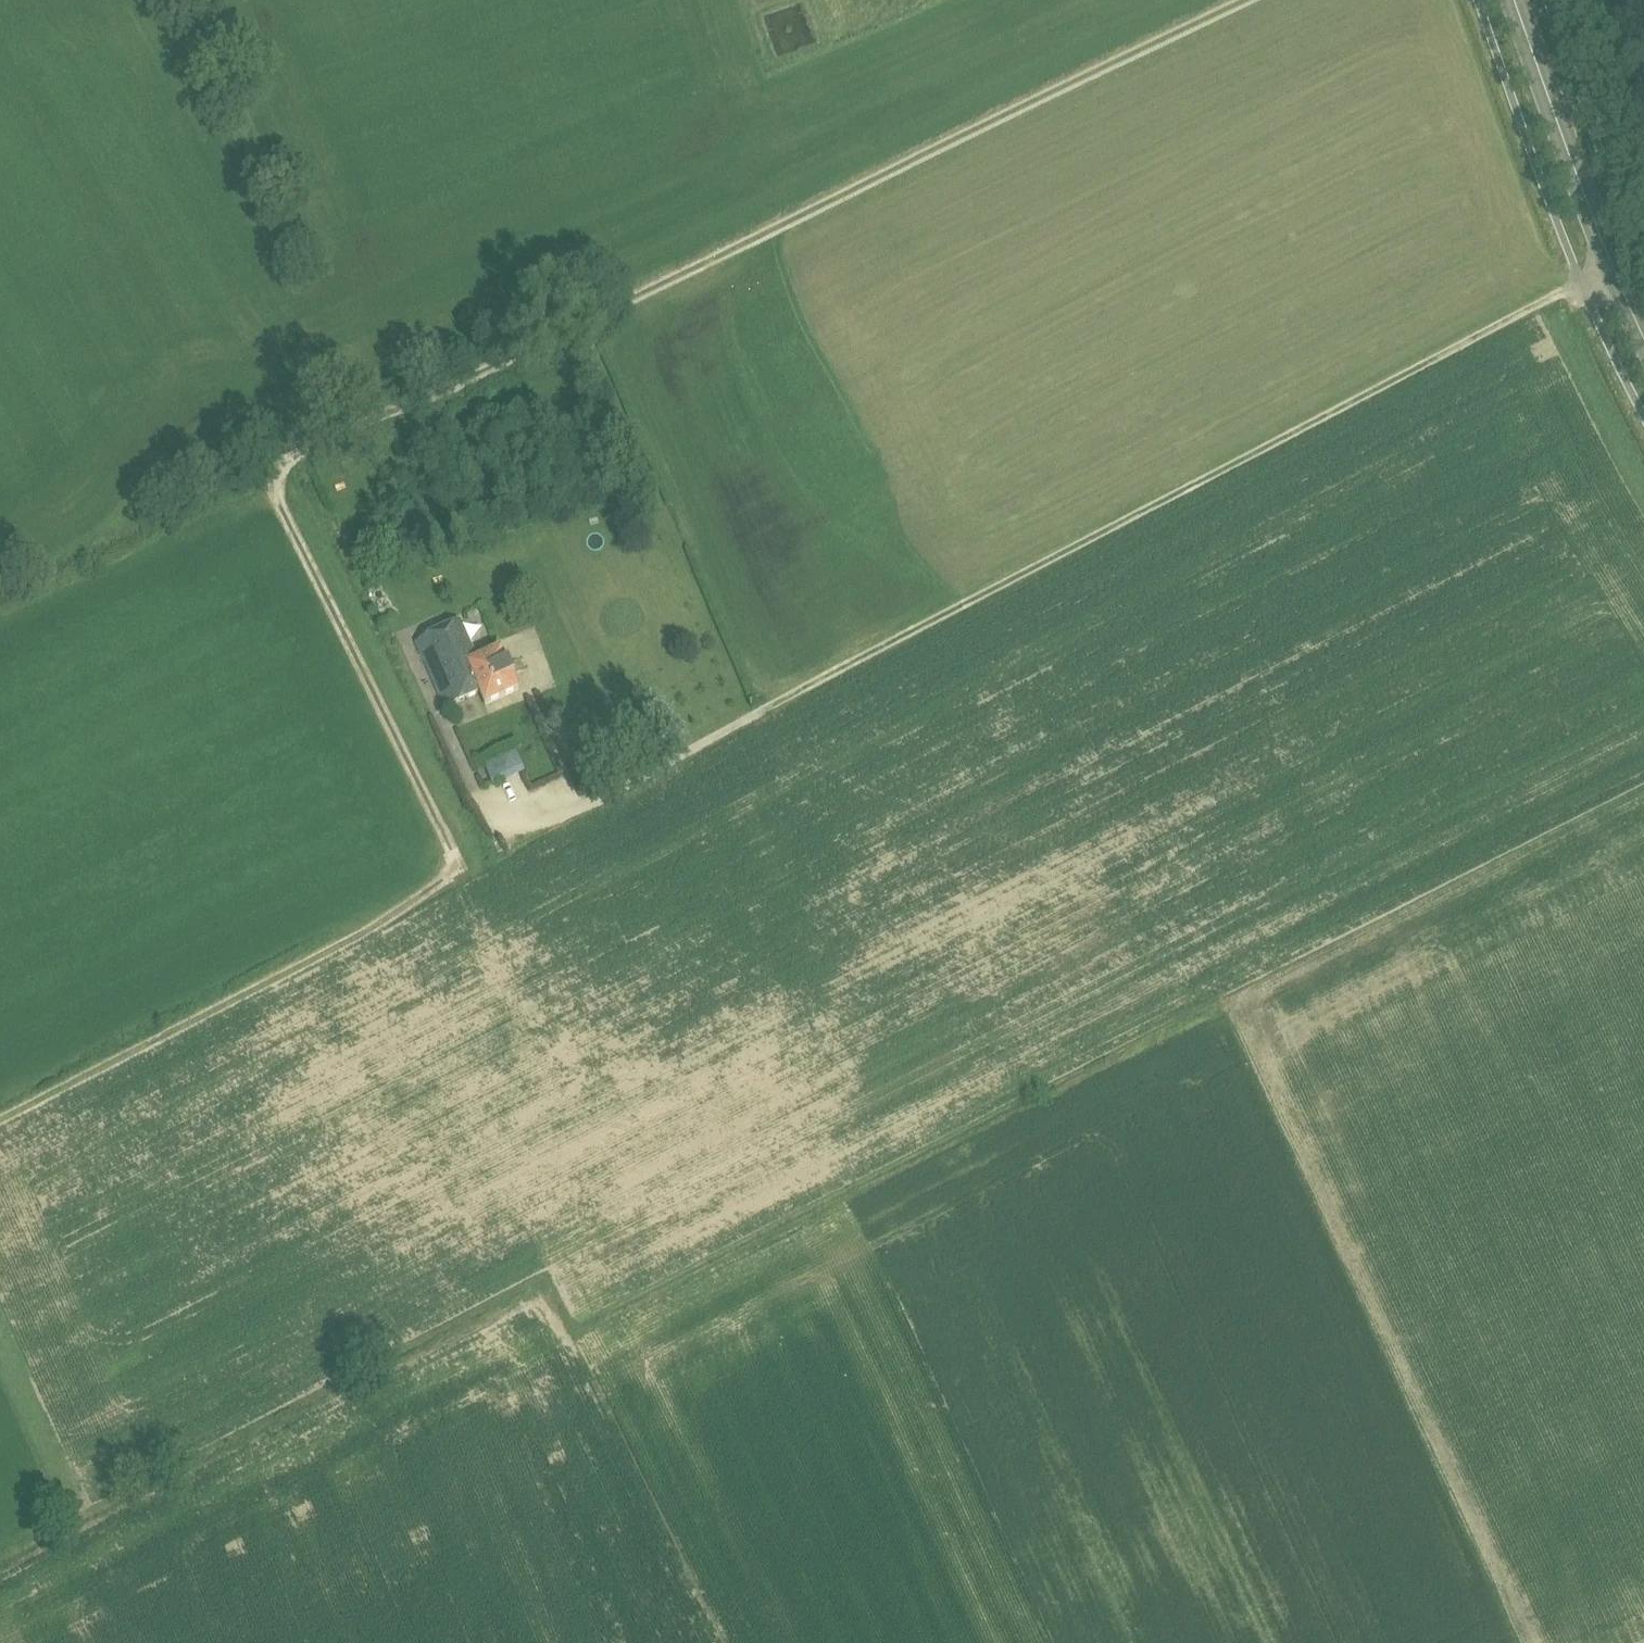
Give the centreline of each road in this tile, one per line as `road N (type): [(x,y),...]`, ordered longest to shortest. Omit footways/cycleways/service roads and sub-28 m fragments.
road 1 (track): [(1250,0),(286,462),(276,487),(281,505),(449,844),(451,867),(361,934),(0,1120)]
road 2 (secondary): [(1643,337),(1516,0)]

